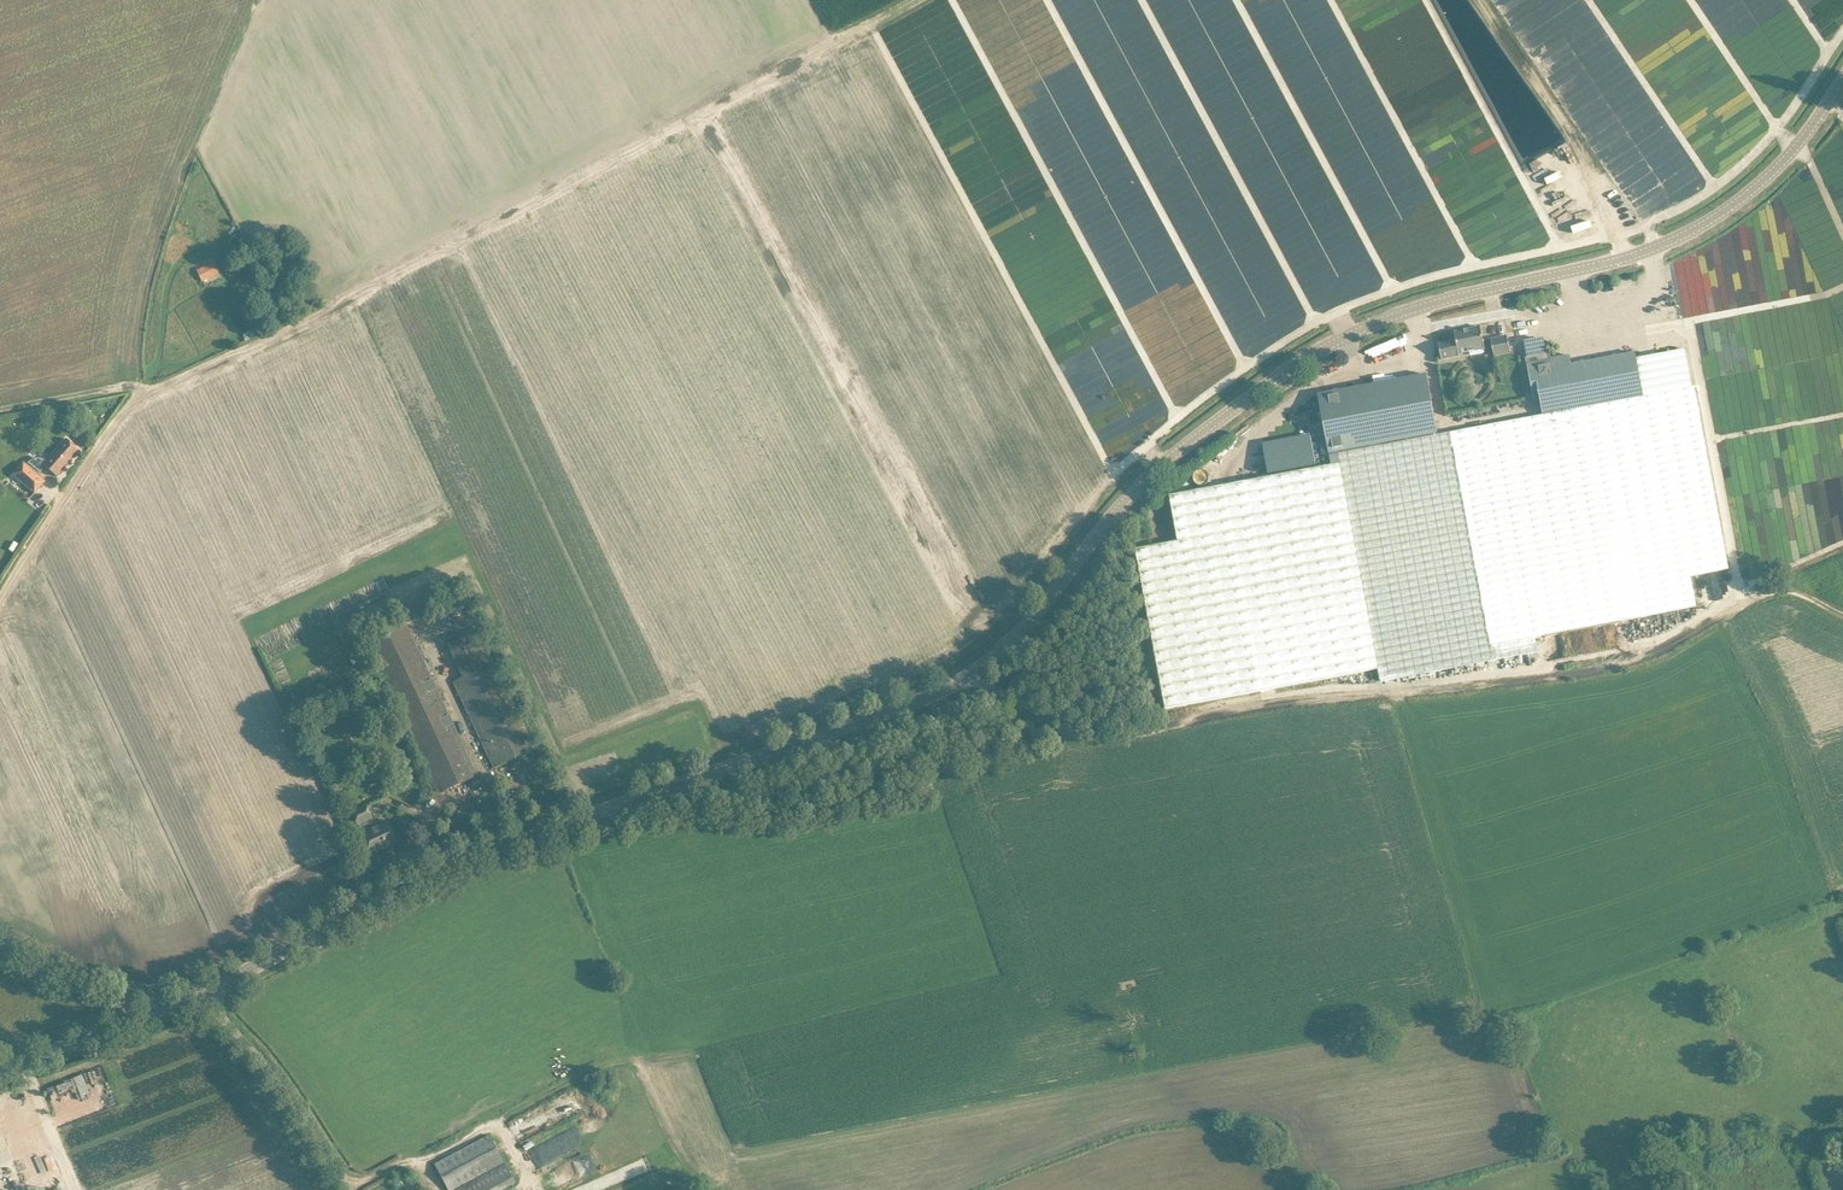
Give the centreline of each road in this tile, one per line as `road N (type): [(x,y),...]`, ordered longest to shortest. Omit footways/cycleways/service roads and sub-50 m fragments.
road 1 (tertiary): [(207,990),(474,856),(948,687),(1020,631),(1159,467),(1282,375),(1382,321),(1628,258),(1694,229),(1779,166),(1842,80)]
road 2 (track): [(976,669),(1088,738),(1284,700),(1508,688),(1594,674),(1654,659),(1780,591),(1803,592),(1842,615)]
road 3 (track): [(148,384),(297,328),(914,0)]
road 4 (track): [(260,0),(166,240),(148,384)]
road 5 (track): [(1493,0),(1628,258)]
road 6 (track): [(148,384),(76,475),(0,608)]
road 7 (unclassified): [(351,1189),(207,990)]
road 8 (tertiary): [(207,990),(0,1072)]
road 9 (track): [(0,930),(169,1006)]
road 10 (track): [(0,407),(148,384)]

